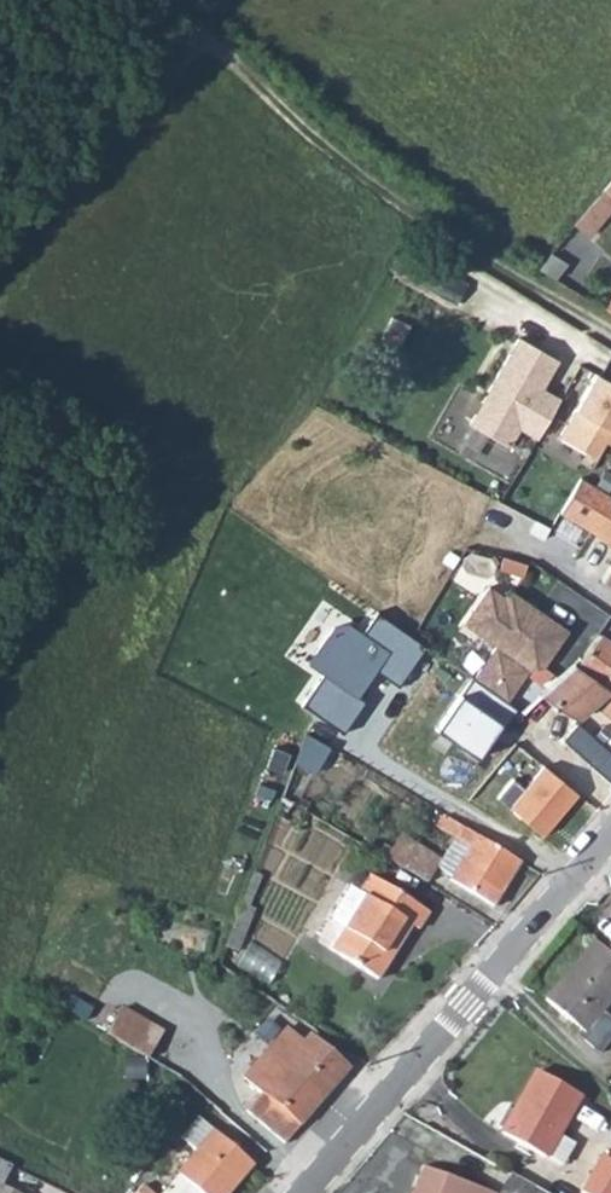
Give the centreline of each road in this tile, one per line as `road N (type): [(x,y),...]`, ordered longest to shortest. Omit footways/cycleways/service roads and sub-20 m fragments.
road 1 (track): [(164,0),(328,152),(459,246),(610,331)]
road 2 (residential): [(610,837),(305,1192)]
road 3 (track): [(200,41),(168,67),(105,158),(0,270)]

